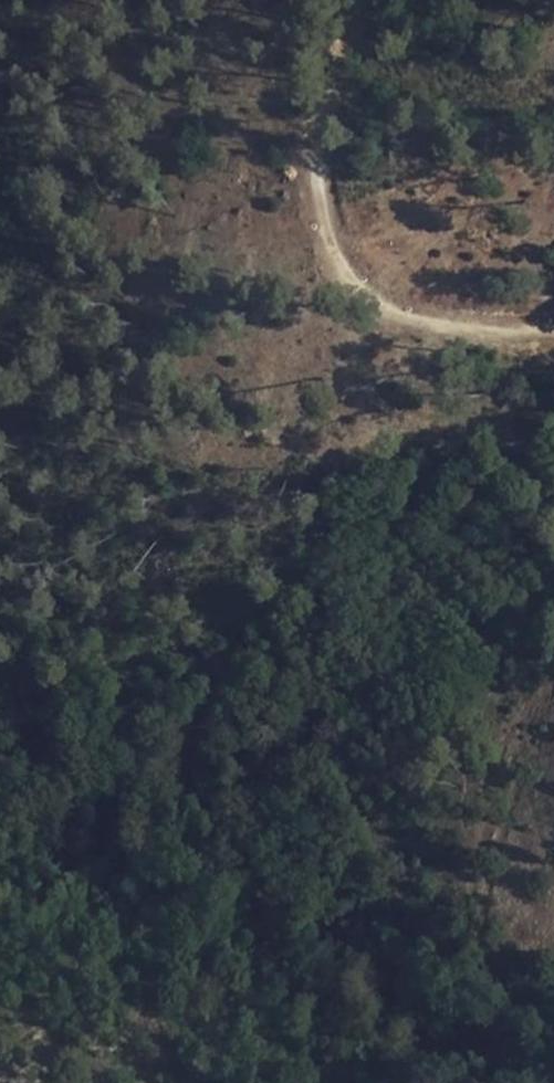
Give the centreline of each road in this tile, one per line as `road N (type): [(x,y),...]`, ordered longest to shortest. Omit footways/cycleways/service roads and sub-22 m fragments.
road 1 (track): [(340,0),(317,188),(348,272),(384,304),(437,327),(553,332)]

